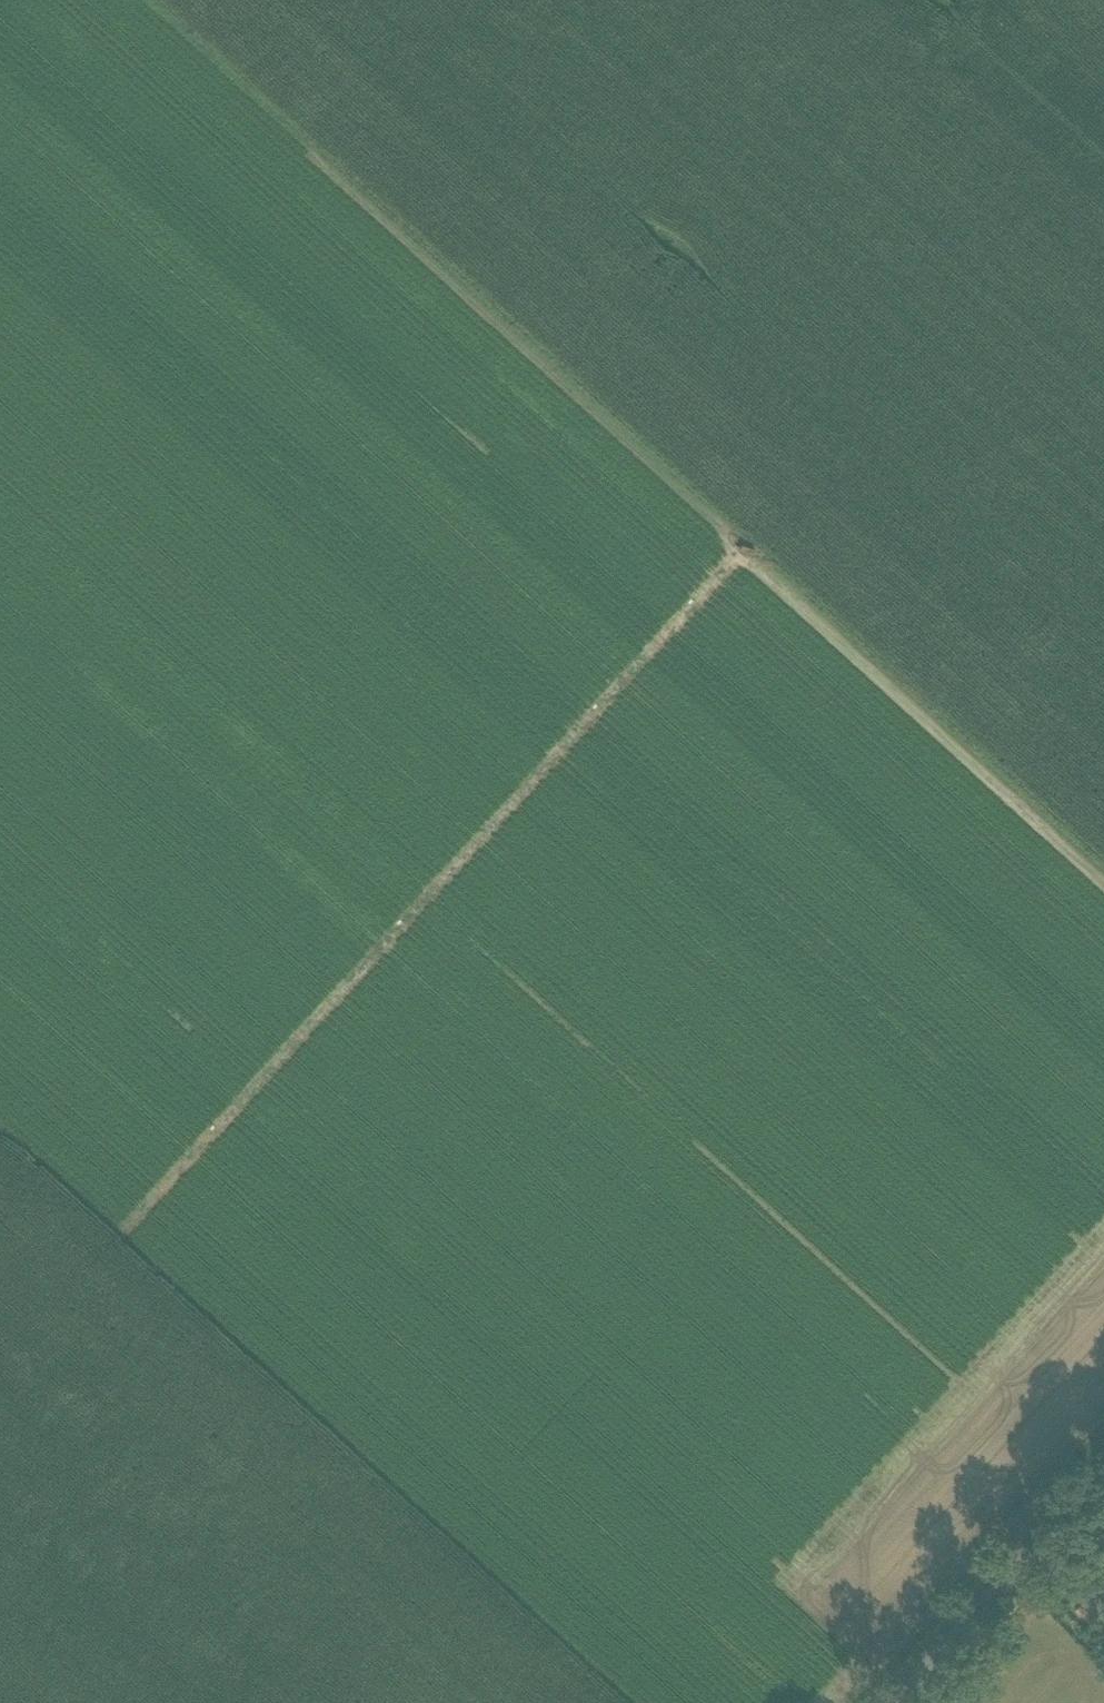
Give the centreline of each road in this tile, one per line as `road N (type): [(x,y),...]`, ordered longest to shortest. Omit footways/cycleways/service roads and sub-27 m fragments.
road 1 (tertiary): [(903,1702),(1103,1485)]

